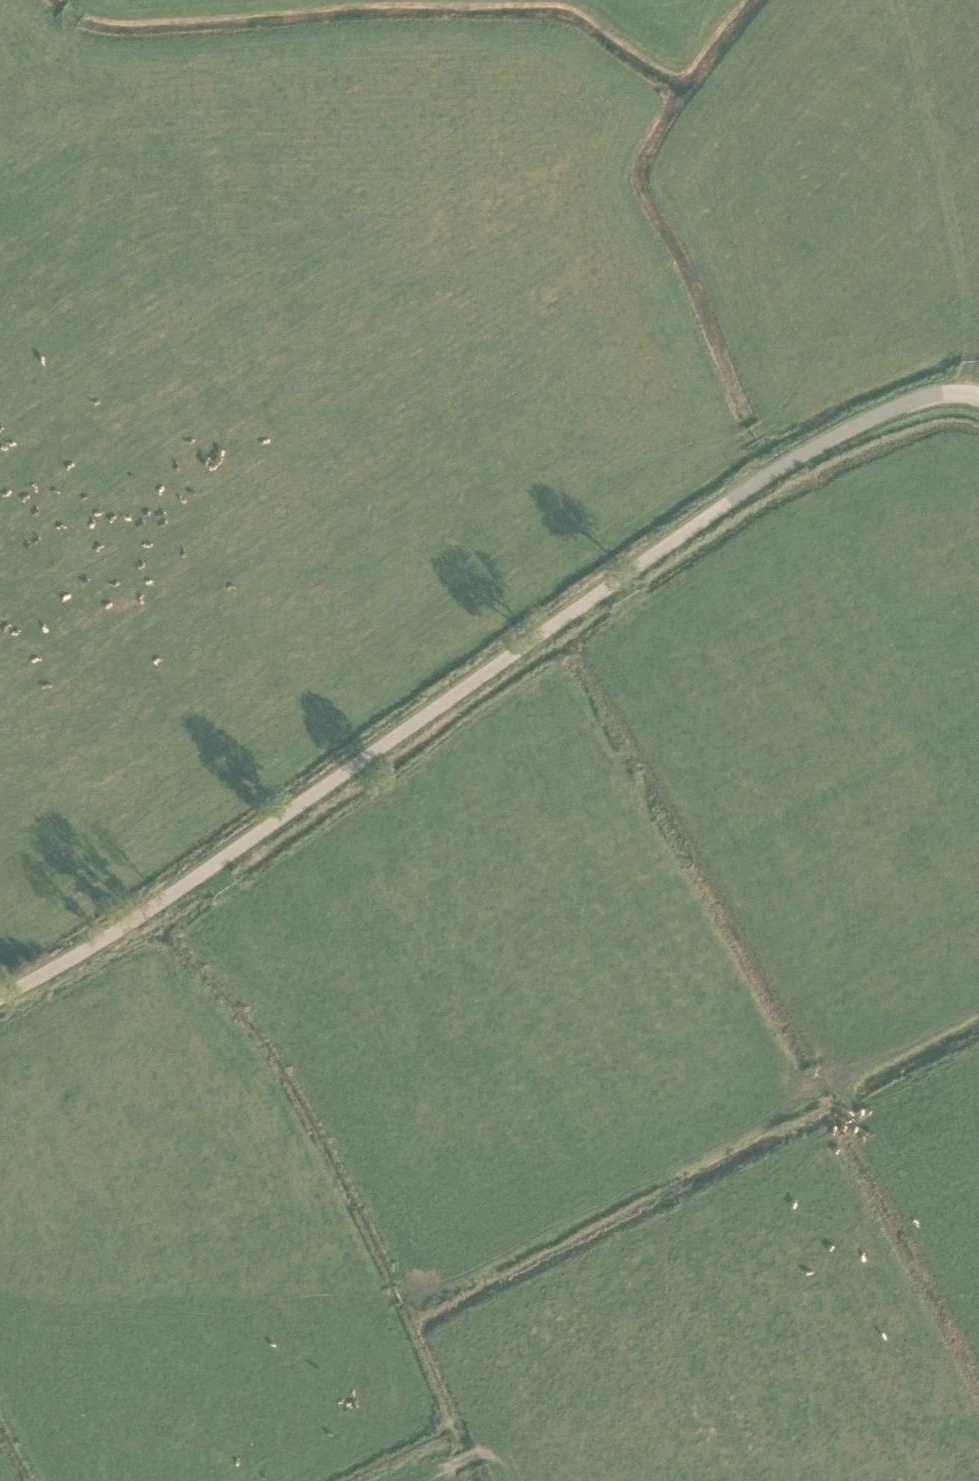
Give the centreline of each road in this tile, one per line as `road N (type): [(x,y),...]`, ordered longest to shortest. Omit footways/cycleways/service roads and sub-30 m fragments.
road 1 (unclassified): [(0,999),(135,924),(790,463),(885,414),(928,400),(978,400)]

